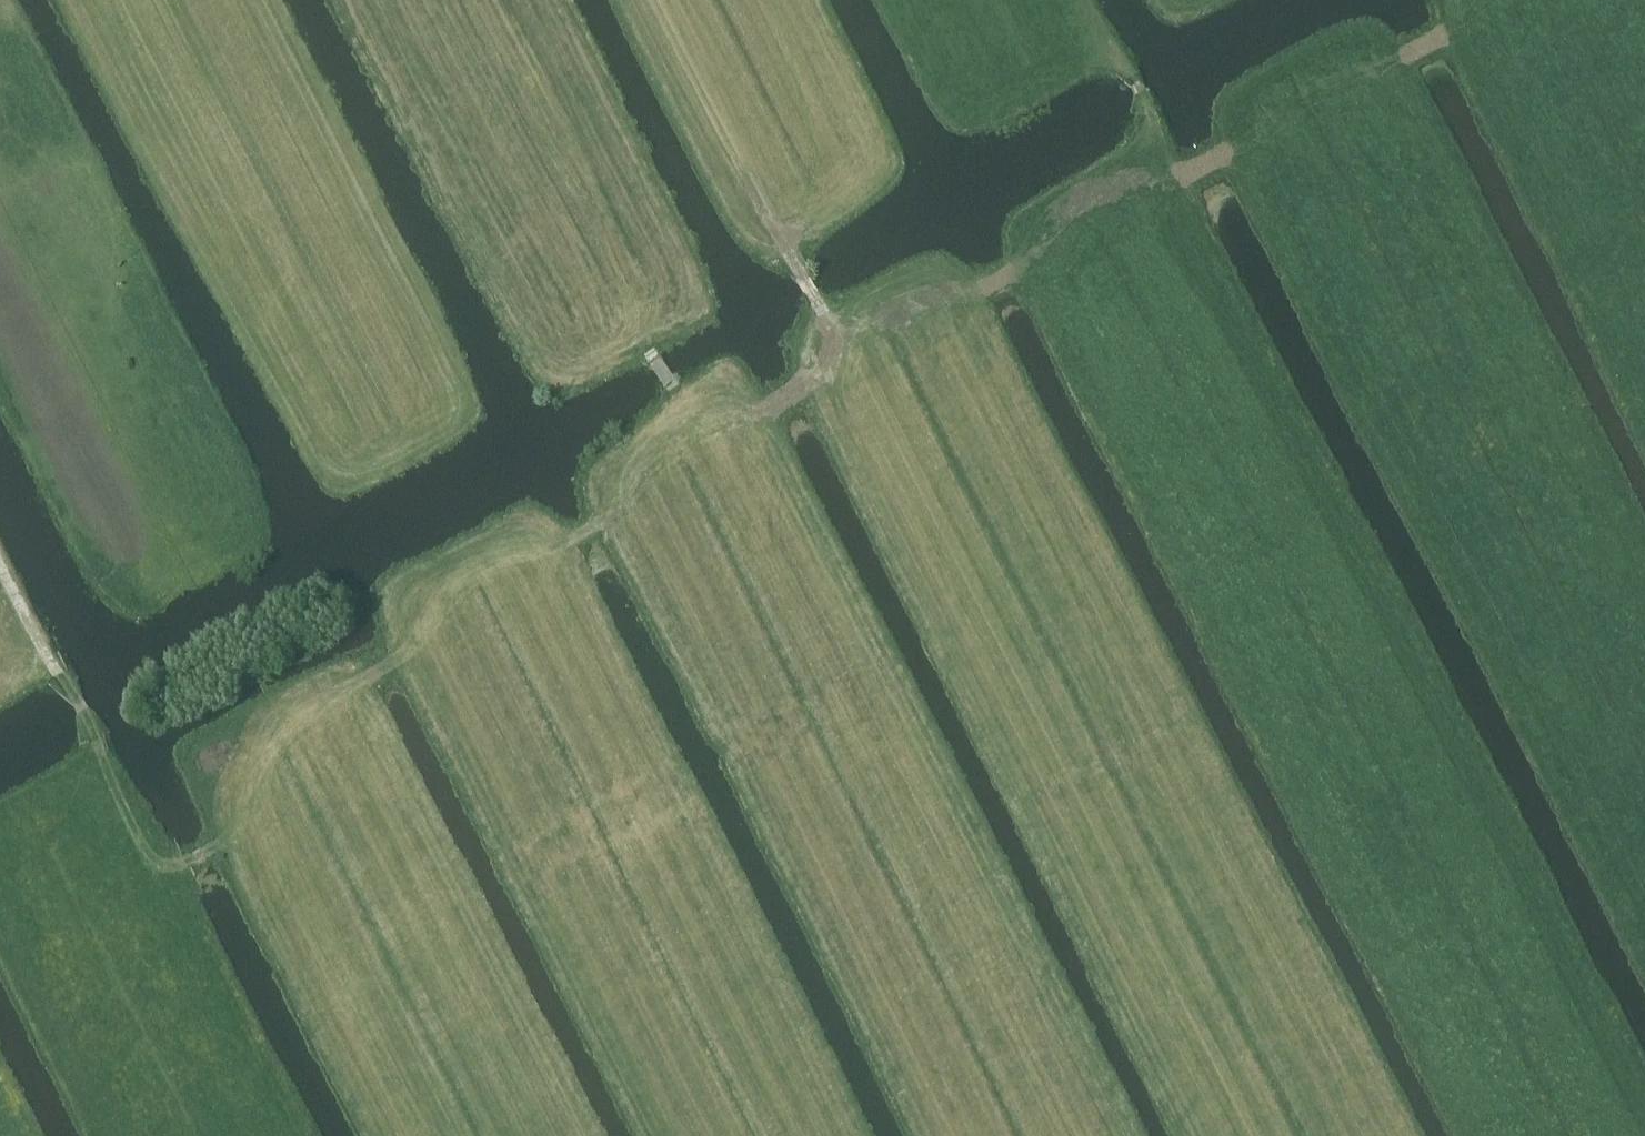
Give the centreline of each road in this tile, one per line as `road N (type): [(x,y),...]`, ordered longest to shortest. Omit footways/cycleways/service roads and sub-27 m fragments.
road 1 (track): [(0,561),(71,696)]

